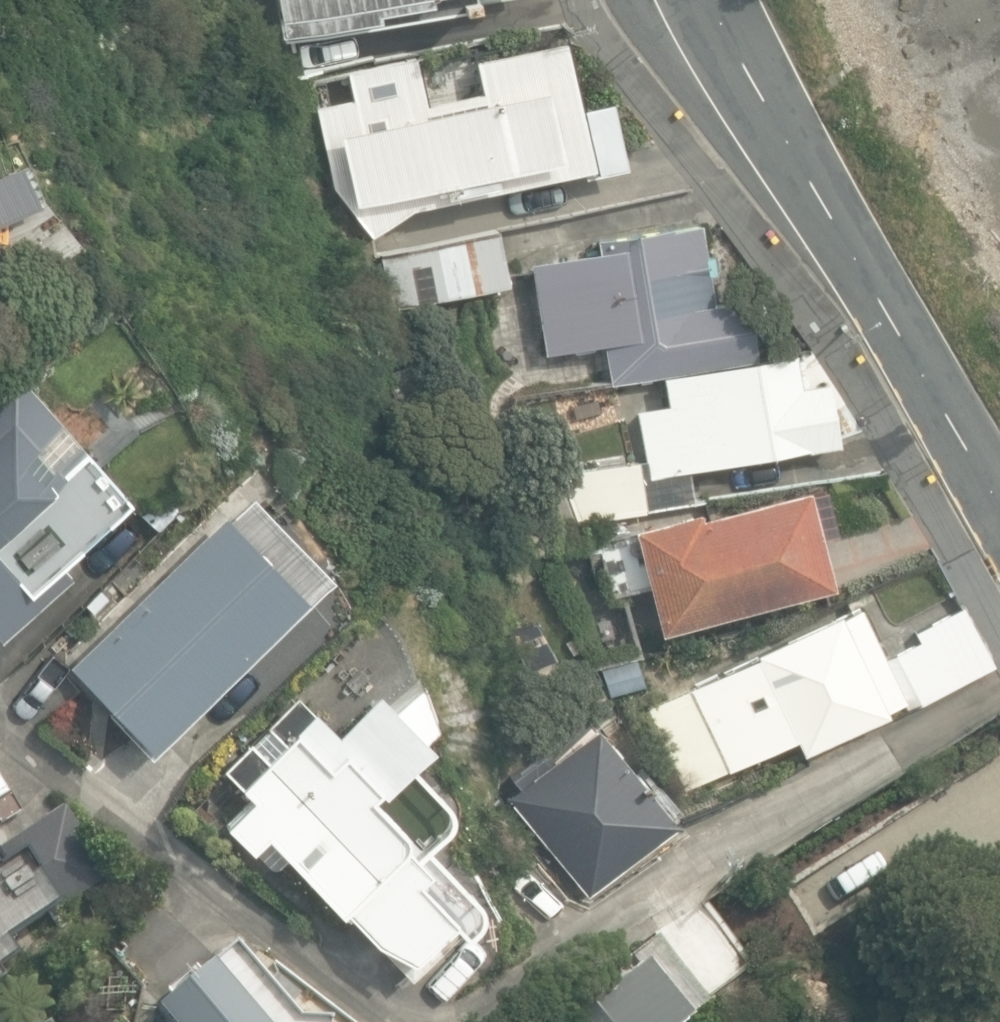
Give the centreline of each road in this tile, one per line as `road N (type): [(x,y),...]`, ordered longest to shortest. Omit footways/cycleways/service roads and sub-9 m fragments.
road 1 (tertiary): [(714,0),(757,94),(999,506)]

